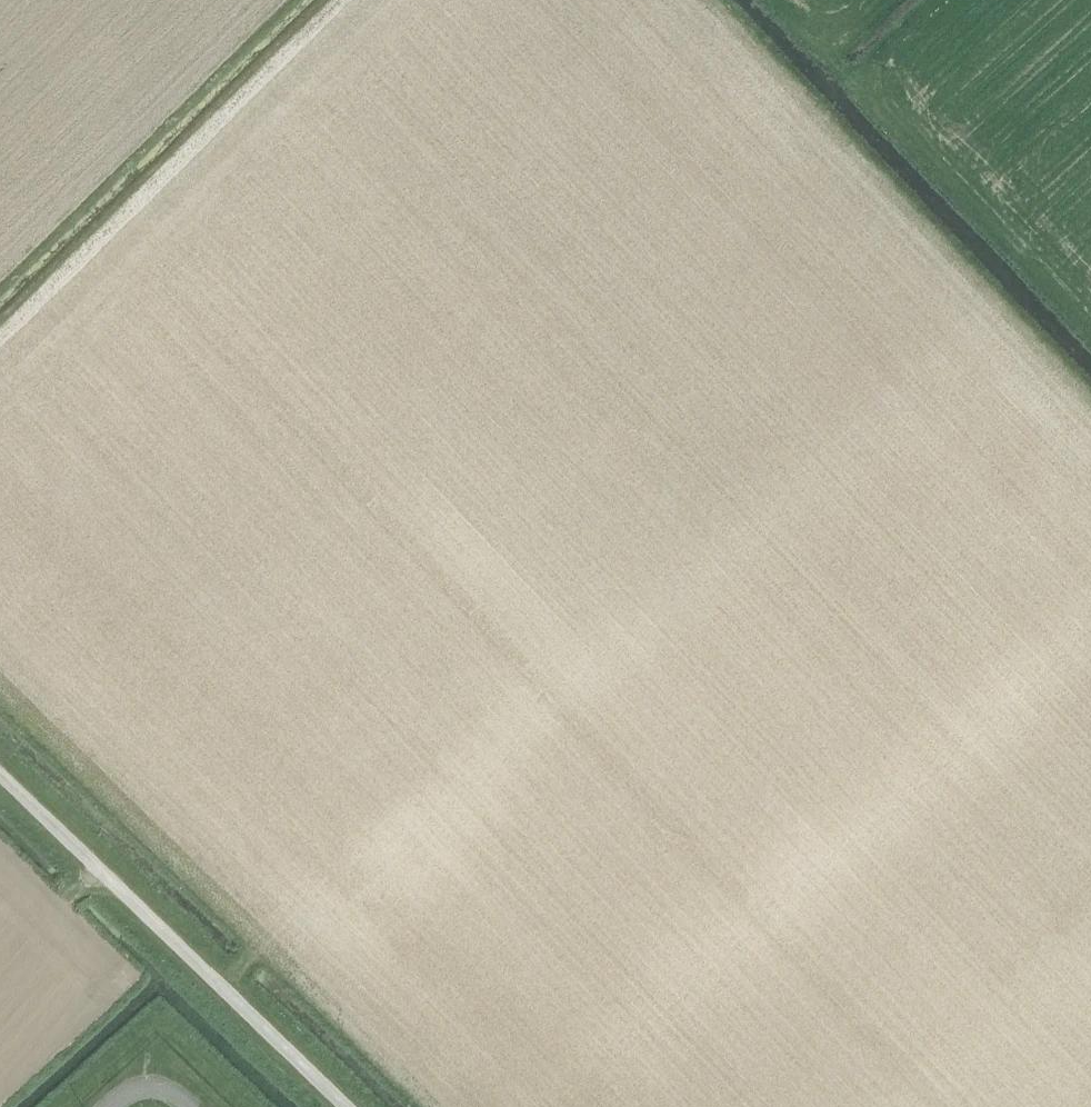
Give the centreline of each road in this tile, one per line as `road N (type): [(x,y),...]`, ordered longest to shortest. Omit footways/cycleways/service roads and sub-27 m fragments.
road 1 (unclassified): [(345,1106),(0,773)]

